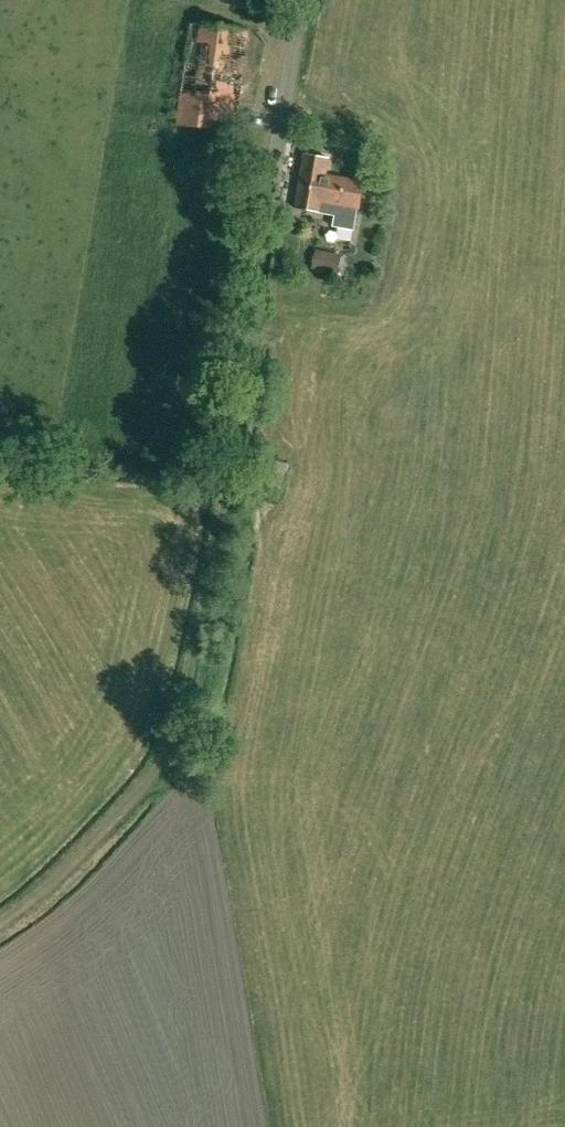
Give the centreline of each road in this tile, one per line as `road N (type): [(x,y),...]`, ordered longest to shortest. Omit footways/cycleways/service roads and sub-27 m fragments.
road 1 (track): [(0,924),(71,875),(150,792),(185,740),(201,695),(264,277)]
road 2 (residential): [(264,277),(310,0)]

